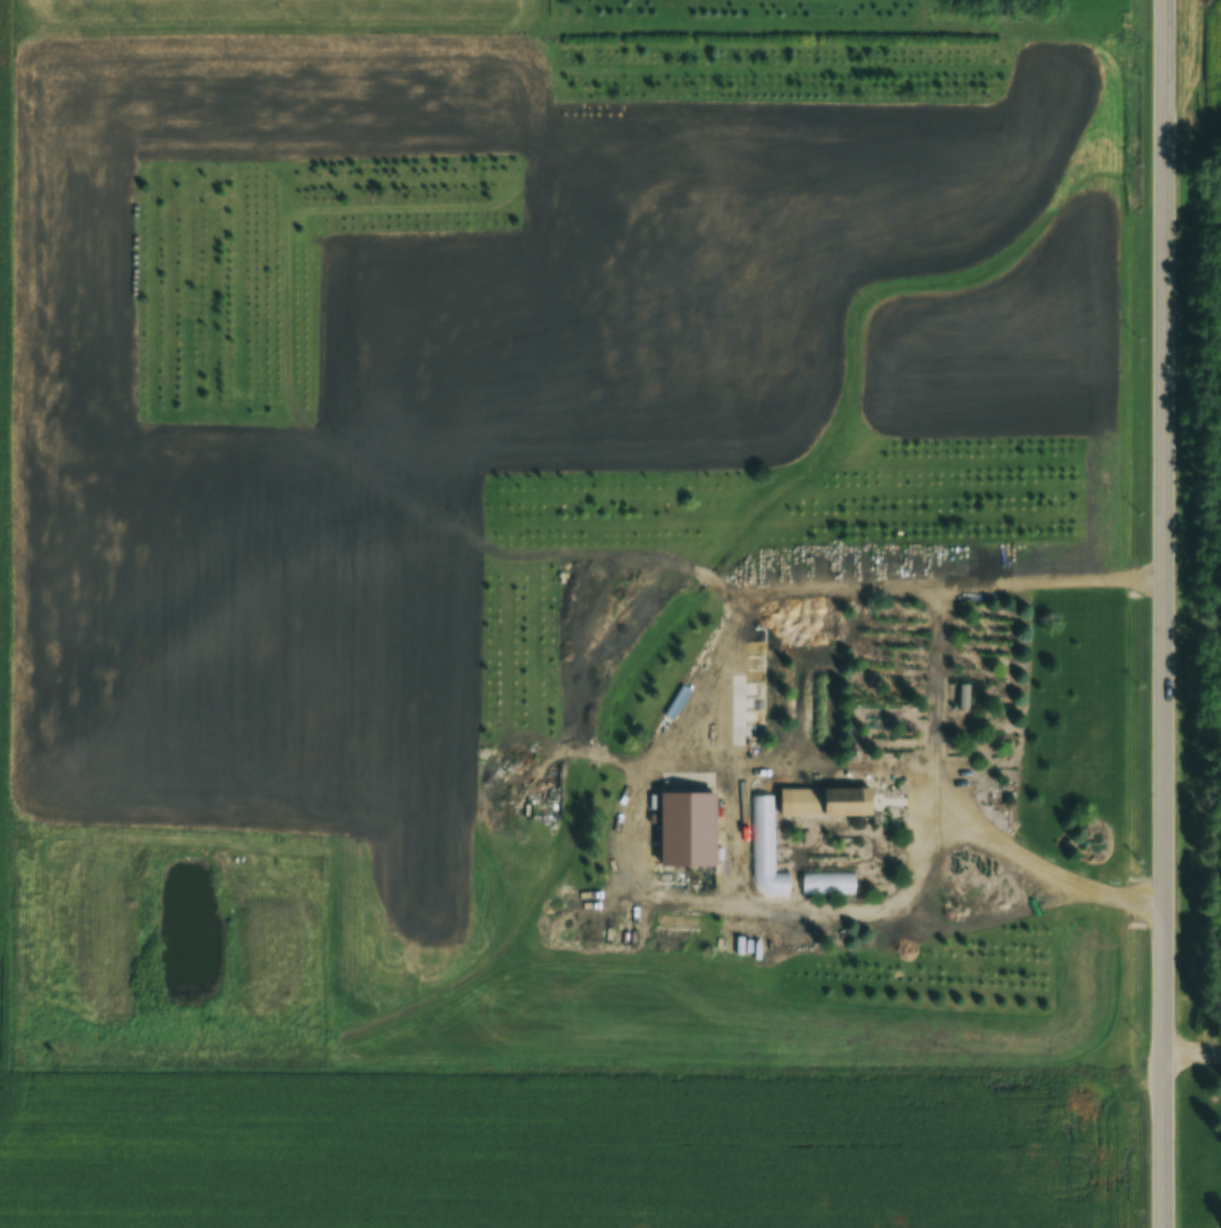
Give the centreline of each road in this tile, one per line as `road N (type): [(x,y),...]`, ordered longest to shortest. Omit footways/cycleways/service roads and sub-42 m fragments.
road 1 (secondary): [(1162,1227),(1162,0)]

